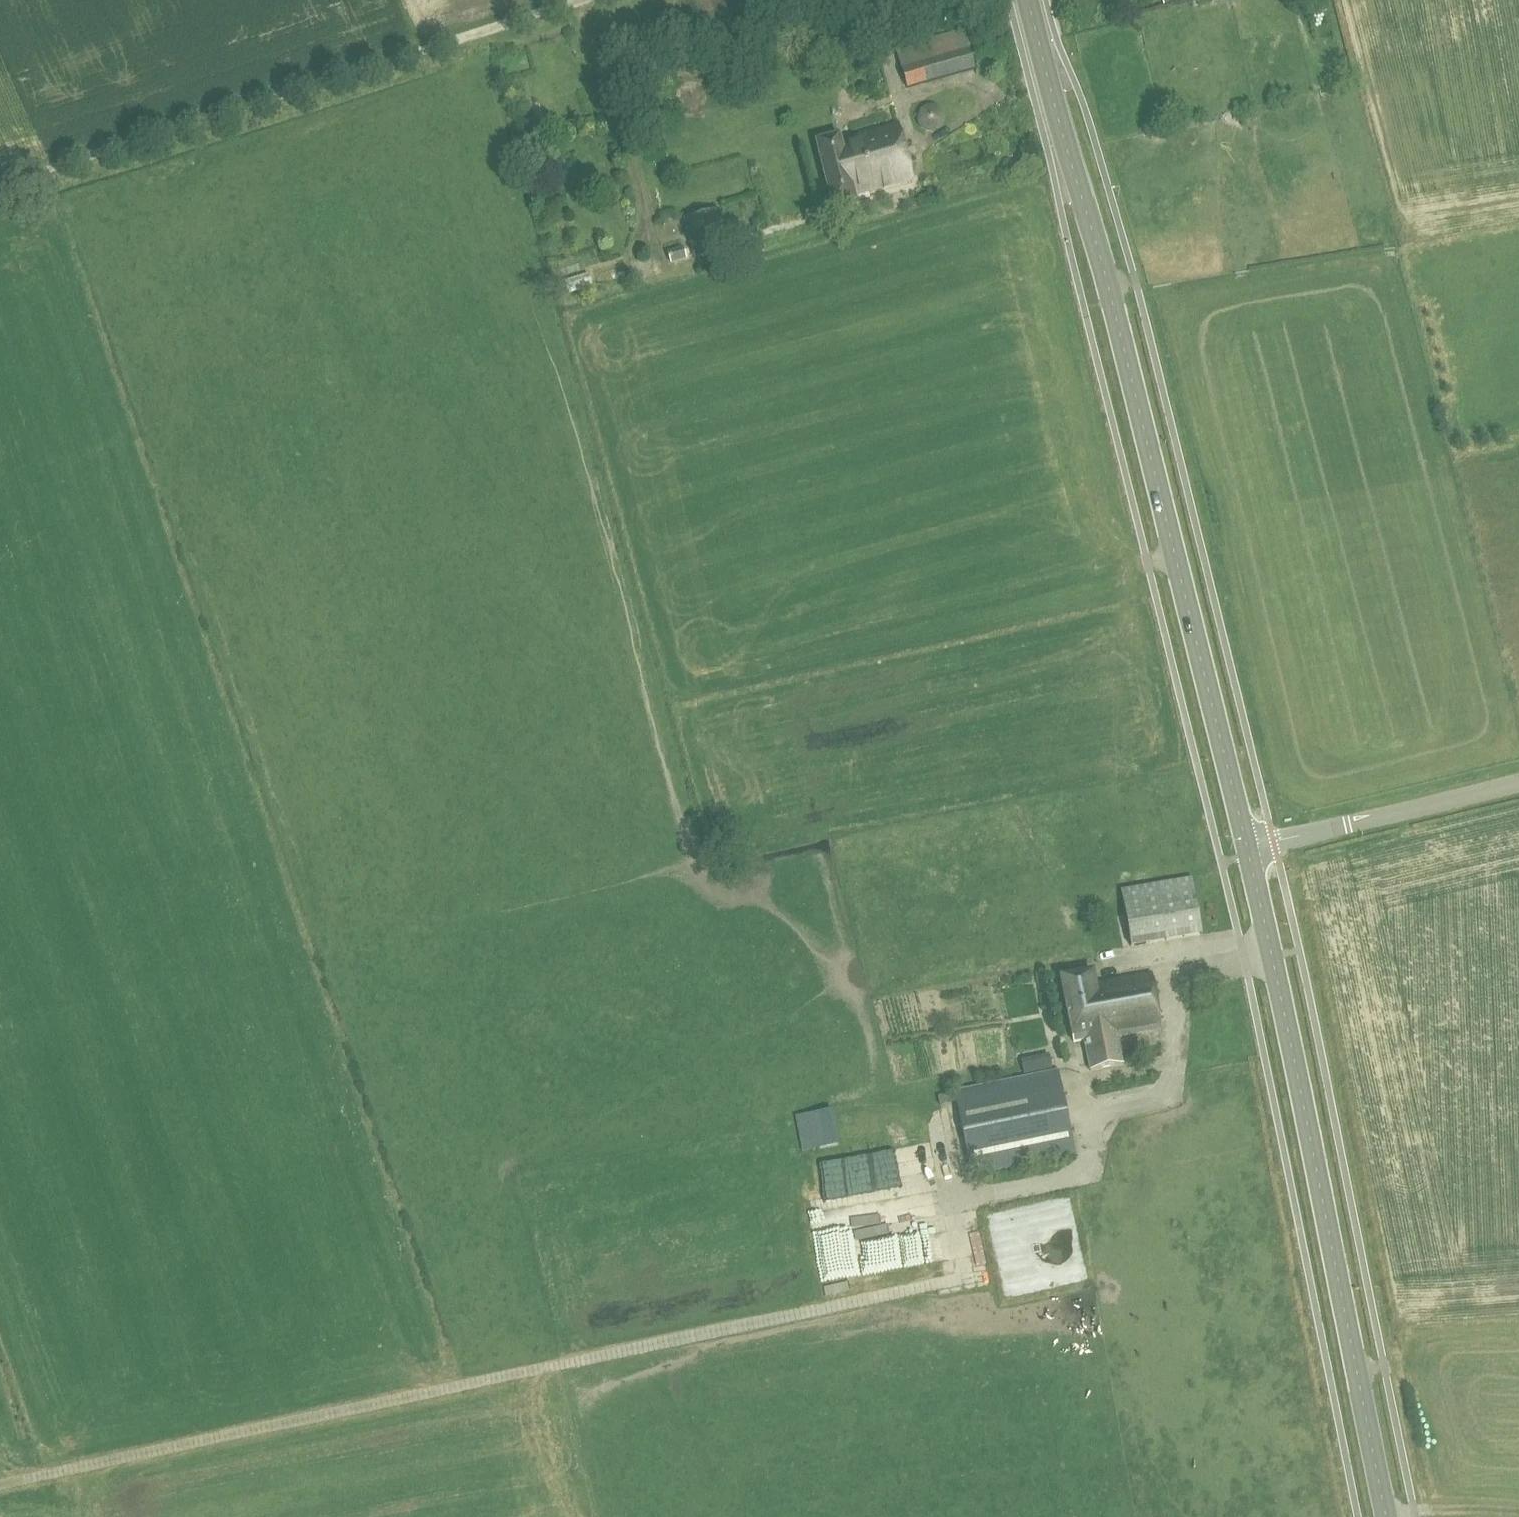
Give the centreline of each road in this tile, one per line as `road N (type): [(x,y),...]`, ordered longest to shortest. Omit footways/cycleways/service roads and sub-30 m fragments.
road 1 (secondary): [(1250,853),(1029,0)]
road 2 (secondary): [(1386,1516),(1250,853)]
road 3 (unclassified): [(1250,853),(1518,781)]

